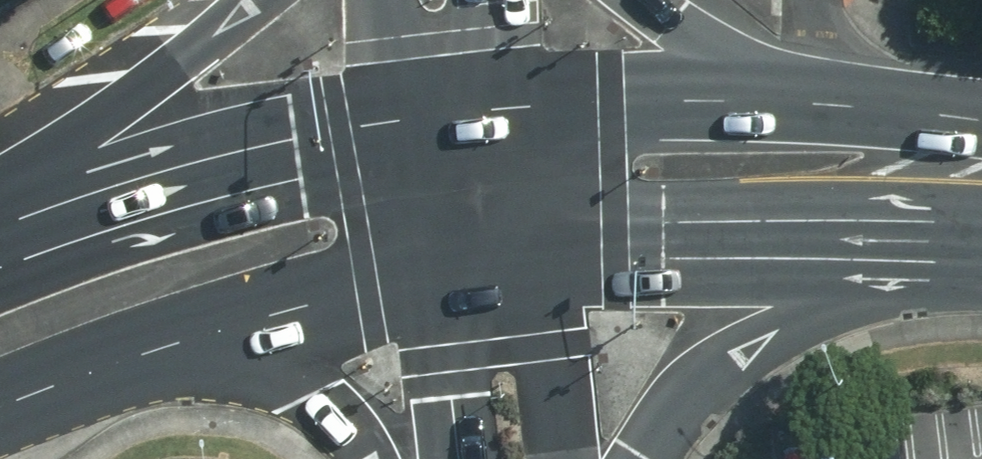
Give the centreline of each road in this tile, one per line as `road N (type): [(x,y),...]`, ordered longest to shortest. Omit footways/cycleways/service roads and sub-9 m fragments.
road 1 (secondary): [(0,247),(159,193),(402,134)]
road 2 (secondary): [(938,240),(629,239),(541,247)]
road 3 (secondary): [(938,240),(817,301),(733,363),(675,413),(642,458)]
road 4 (secondary): [(0,206),(256,0)]
road 5 (secondary): [(525,118),(639,101),(814,102)]
road 6 (secondary): [(424,269),(151,351)]
road 7 (secondary): [(376,458),(336,406),(266,364),(236,353),(151,351)]
road 8 (secondary): [(650,0),(814,102)]
road 9 (secondary): [(814,102),(981,122)]
road 10 (secondary): [(151,351),(0,407)]
road 11 (secondary): [(424,269),(402,134)]
road 12 (secondary): [(402,134),(386,0)]
road 13 (secondary): [(525,118),(541,247)]
road 14 (secondary): [(402,134),(525,118)]

